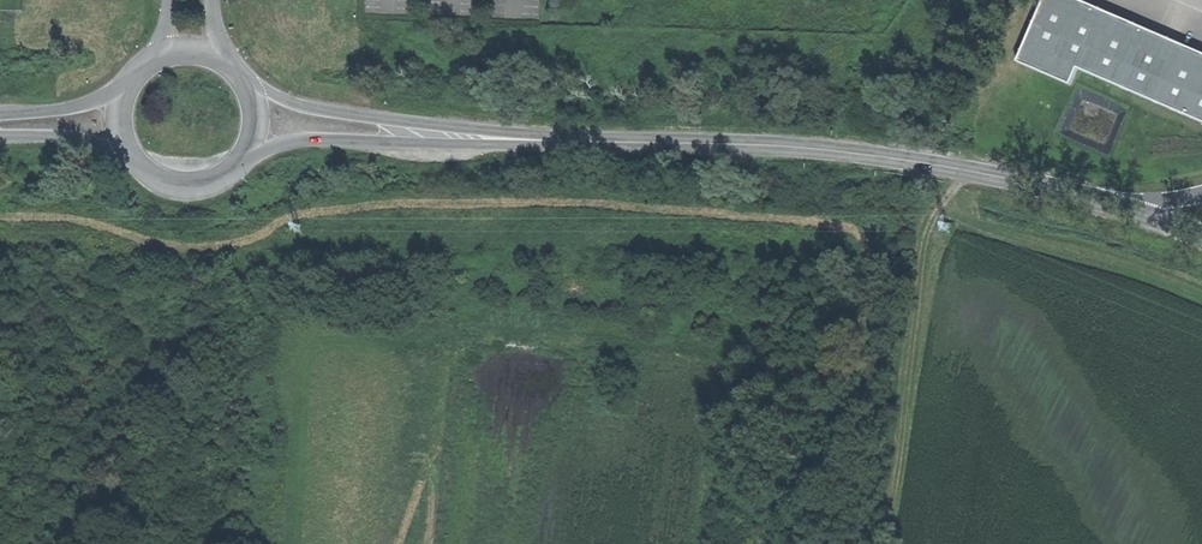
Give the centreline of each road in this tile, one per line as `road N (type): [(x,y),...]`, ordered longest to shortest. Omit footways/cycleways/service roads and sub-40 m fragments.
road 1 (secondary): [(531,141),(806,148),(1032,183),(1137,212)]
road 2 (secondary): [(531,141),(335,111),(243,80)]
road 3 (secondary): [(246,153),(302,140),(531,141)]
road 4 (secondary): [(126,141),(138,162),(182,185),(229,171),(246,153)]
road 5 (secondary): [(133,81),(81,105),(0,117)]
road 6 (secondary): [(0,136),(126,141)]

